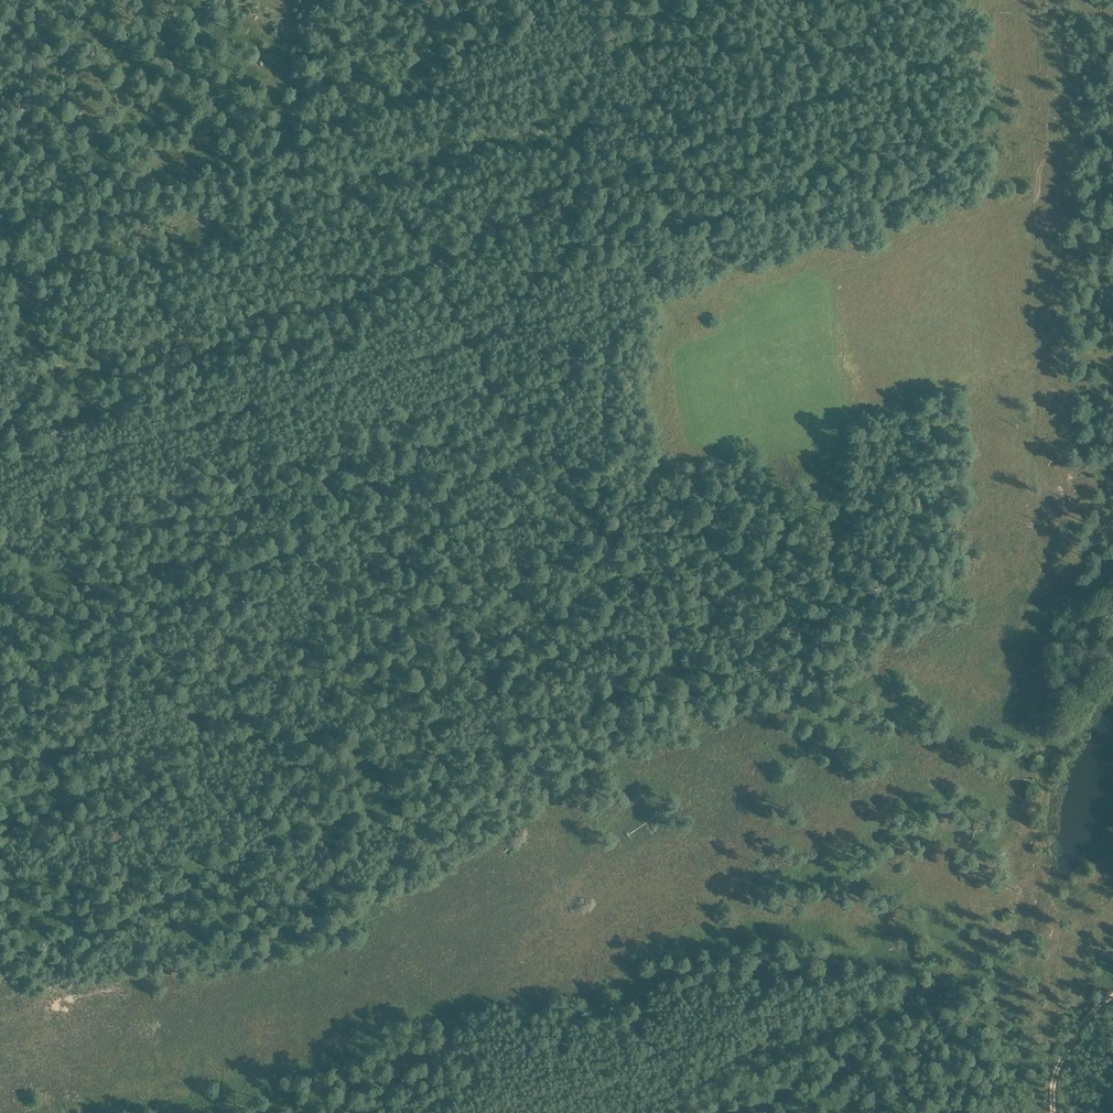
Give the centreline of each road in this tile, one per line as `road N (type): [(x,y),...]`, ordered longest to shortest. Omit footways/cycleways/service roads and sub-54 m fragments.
road 1 (track): [(1112,999),(1098,1006),(1061,1059),(1052,1112)]

